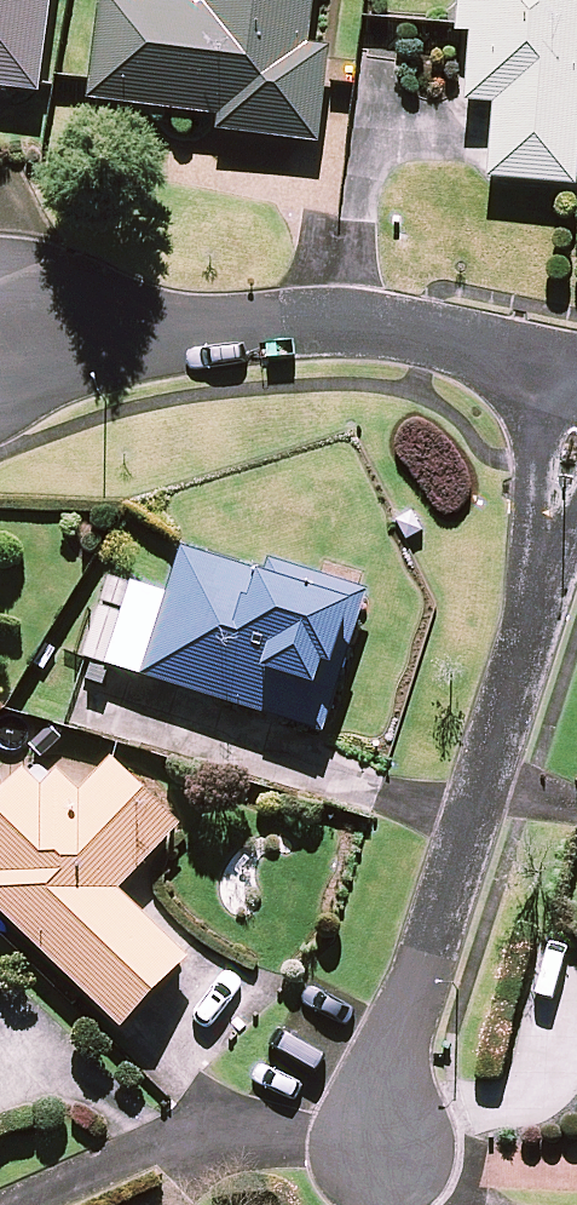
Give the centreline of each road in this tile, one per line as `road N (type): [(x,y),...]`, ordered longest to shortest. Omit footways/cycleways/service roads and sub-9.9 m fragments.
road 1 (residential): [(370,1150),(534,615),(576,423)]
road 2 (residential): [(0,343),(347,321),(576,373)]
road 3 (residential): [(31,1204),(172,1147),(370,1150)]

